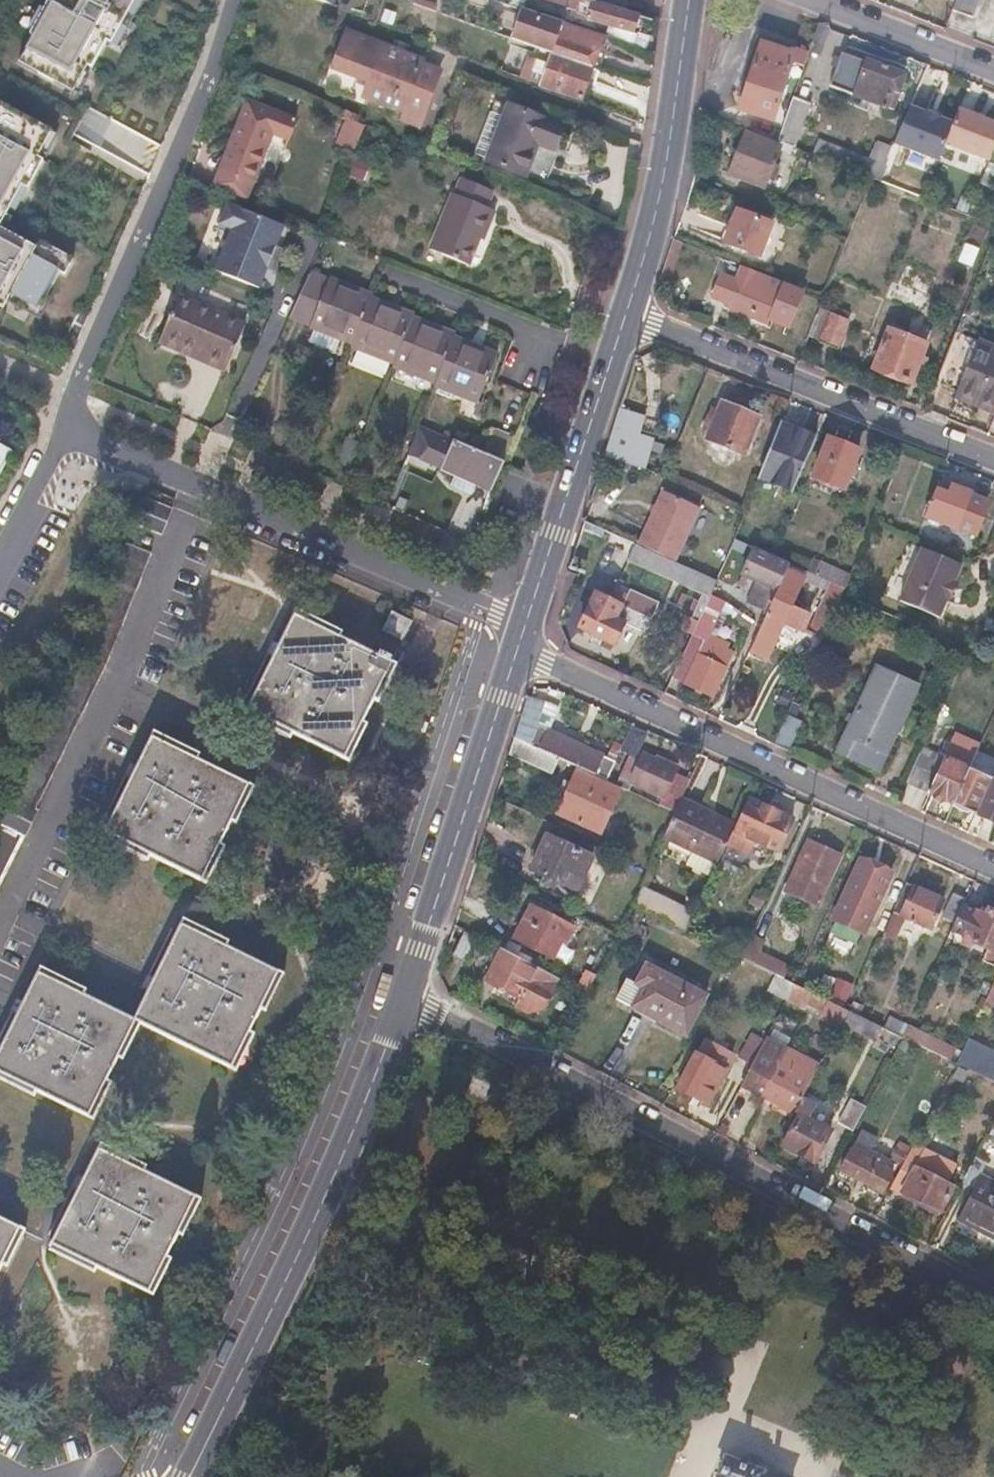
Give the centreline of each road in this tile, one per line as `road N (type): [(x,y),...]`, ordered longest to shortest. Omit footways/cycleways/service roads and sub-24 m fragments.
road 1 (residential): [(993,1300),(407,999)]
road 2 (secondary): [(407,999),(305,1251),(187,1476)]
road 3 (residential): [(993,869),(520,653)]
road 4 (residential): [(529,627),(64,426)]
road 5 (residential): [(64,426),(177,169),(236,0)]
road 6 (residential): [(993,457),(628,315)]
road 7 (secondary): [(520,653),(407,999)]
road 8 (secondary): [(628,315),(529,627)]
road 9 (secondary): [(691,0),(661,192),(628,315)]
road 10 (residential): [(993,70),(816,0)]
road 11 (residential): [(64,426),(0,553)]

